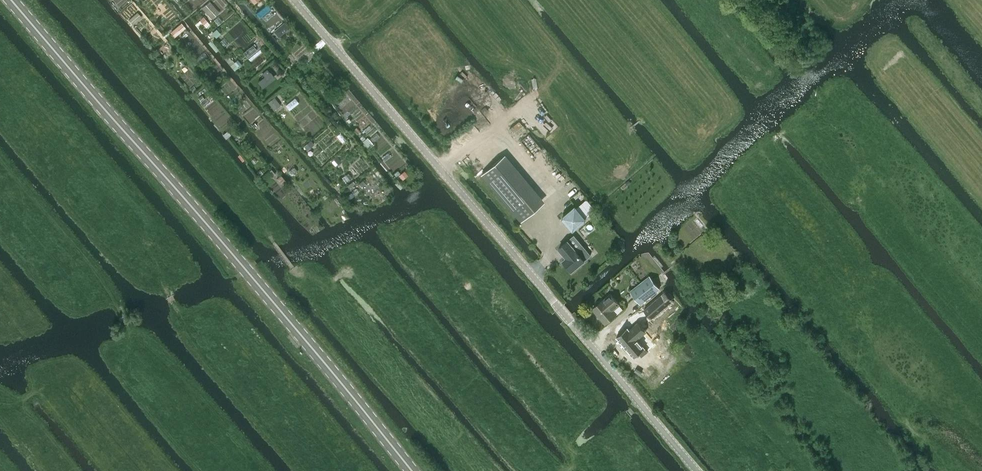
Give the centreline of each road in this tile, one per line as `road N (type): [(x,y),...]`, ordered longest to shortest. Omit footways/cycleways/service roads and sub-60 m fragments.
road 1 (tertiary): [(697,470),(293,0)]
road 2 (secondary): [(412,470),(13,0)]

